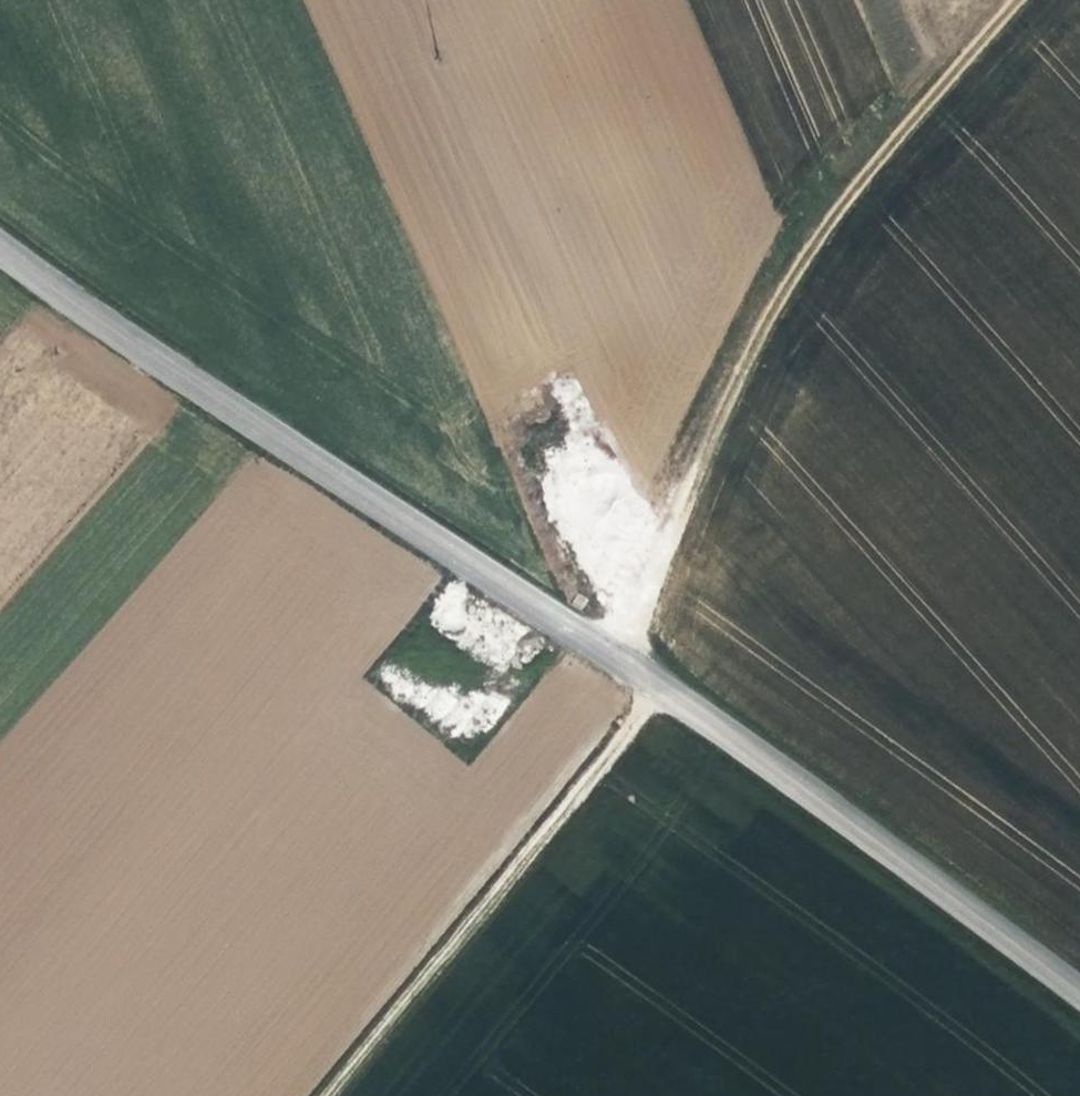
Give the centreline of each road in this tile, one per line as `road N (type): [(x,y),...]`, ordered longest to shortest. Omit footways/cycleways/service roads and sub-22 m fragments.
road 1 (tertiary): [(0,247),(307,458),(665,688),(1079,994)]
road 2 (track): [(1019,0),(839,207),(783,292),(609,655)]
road 3 (track): [(328,1095),(665,688)]

